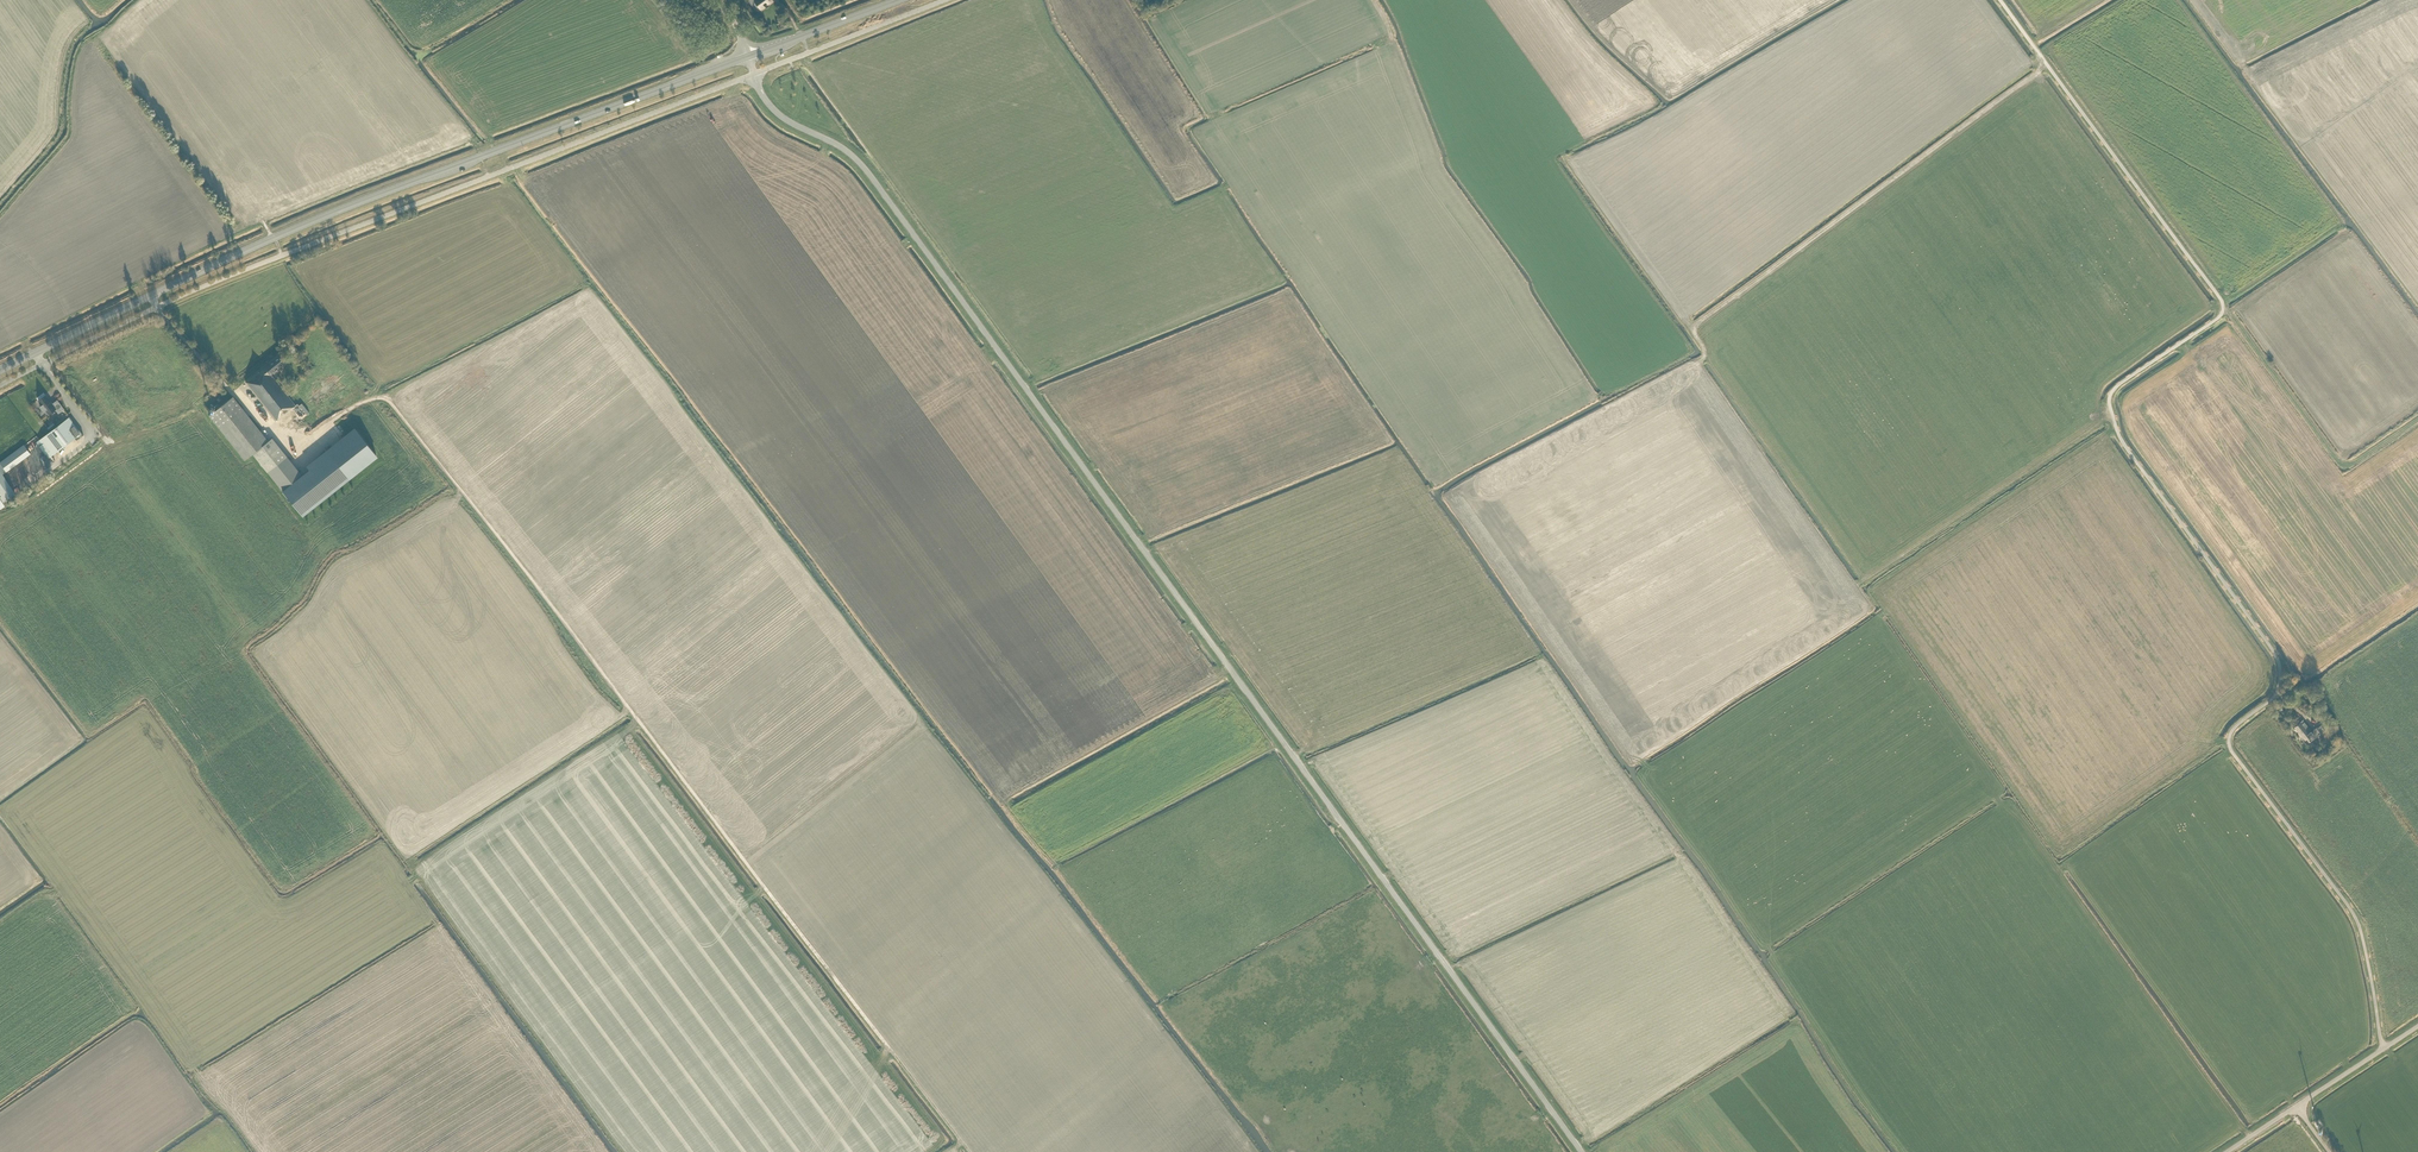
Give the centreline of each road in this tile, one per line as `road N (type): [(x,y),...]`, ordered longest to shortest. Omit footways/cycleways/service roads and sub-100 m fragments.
road 1 (tertiary): [(1582,1151),(869,172),(845,149),(774,110),(753,74)]
road 2 (unclassified): [(2385,1048),(2354,913),(2229,745),(2234,727),(2276,693),(2276,656),(2128,450),(2110,404),(2115,388),(2214,321),(2223,304),(2000,0)]
road 3 (track): [(311,436),(369,399),(391,405),(880,1038)]
road 4 (primary): [(149,296),(355,203),(747,56)]
road 5 (unclassified): [(156,307),(753,74)]
road 6 (track): [(2417,419),(2356,461),(2338,461),(2223,310)]
road 7 (unclassified): [(753,74),(944,0)]
road 8 (unclassified): [(2227,1151),(2385,1048)]
road 9 (unclassified): [(0,386),(156,307)]
road 10 (primary): [(0,370),(149,296)]
road 11 (primary): [(747,56),(897,0)]

